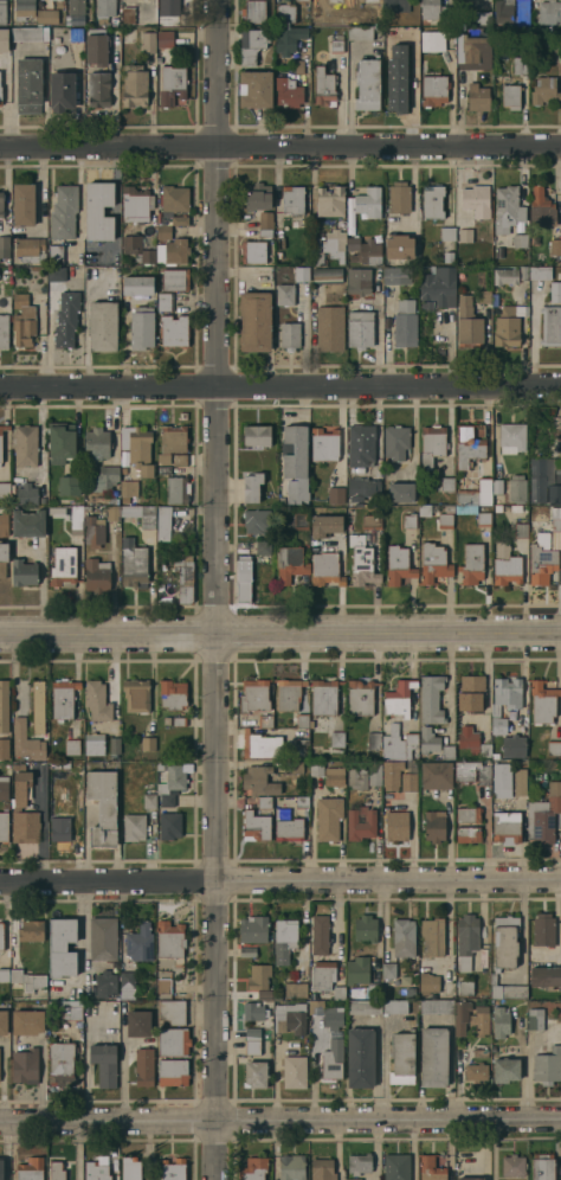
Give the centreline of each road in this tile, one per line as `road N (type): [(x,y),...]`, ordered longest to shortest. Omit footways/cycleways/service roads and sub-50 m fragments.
road 1 (residential): [(220,0),(216,1179)]
road 2 (residential): [(560,383),(0,387)]
road 3 (residential): [(560,146),(0,150)]
road 4 (residential): [(560,1118),(0,1122)]
road 5 (tertiary): [(560,636),(0,634)]
road 6 (residential): [(560,883),(0,883)]

